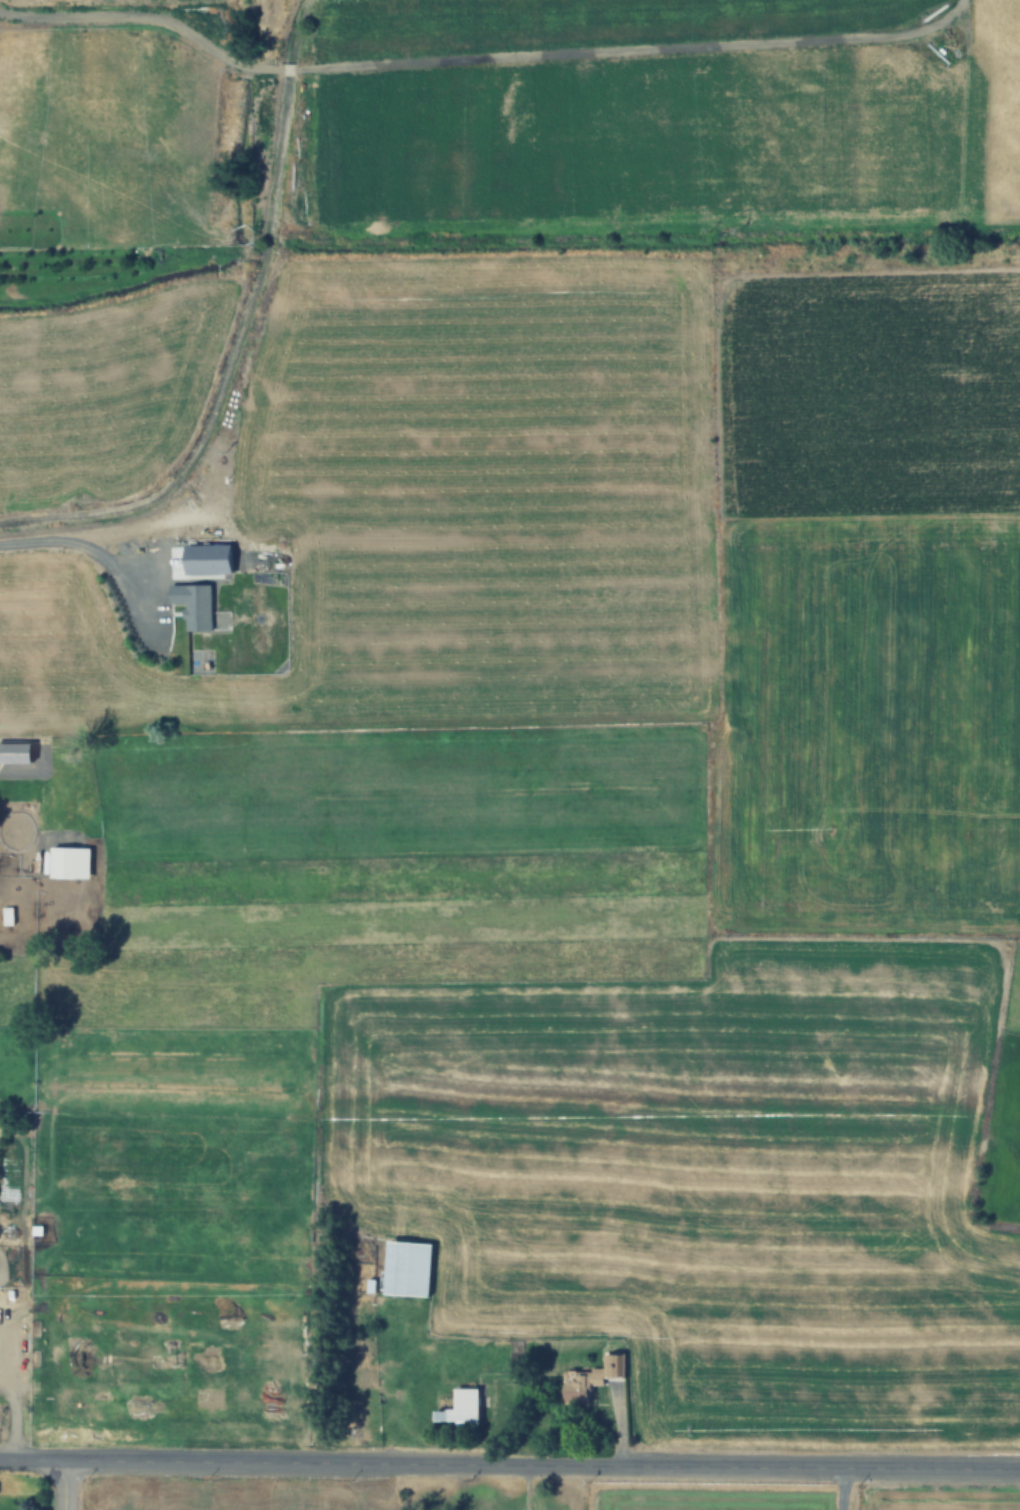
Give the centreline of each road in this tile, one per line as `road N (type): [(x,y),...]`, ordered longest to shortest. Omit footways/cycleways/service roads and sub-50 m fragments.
road 1 (secondary): [(1019,1471),(68,1462)]

